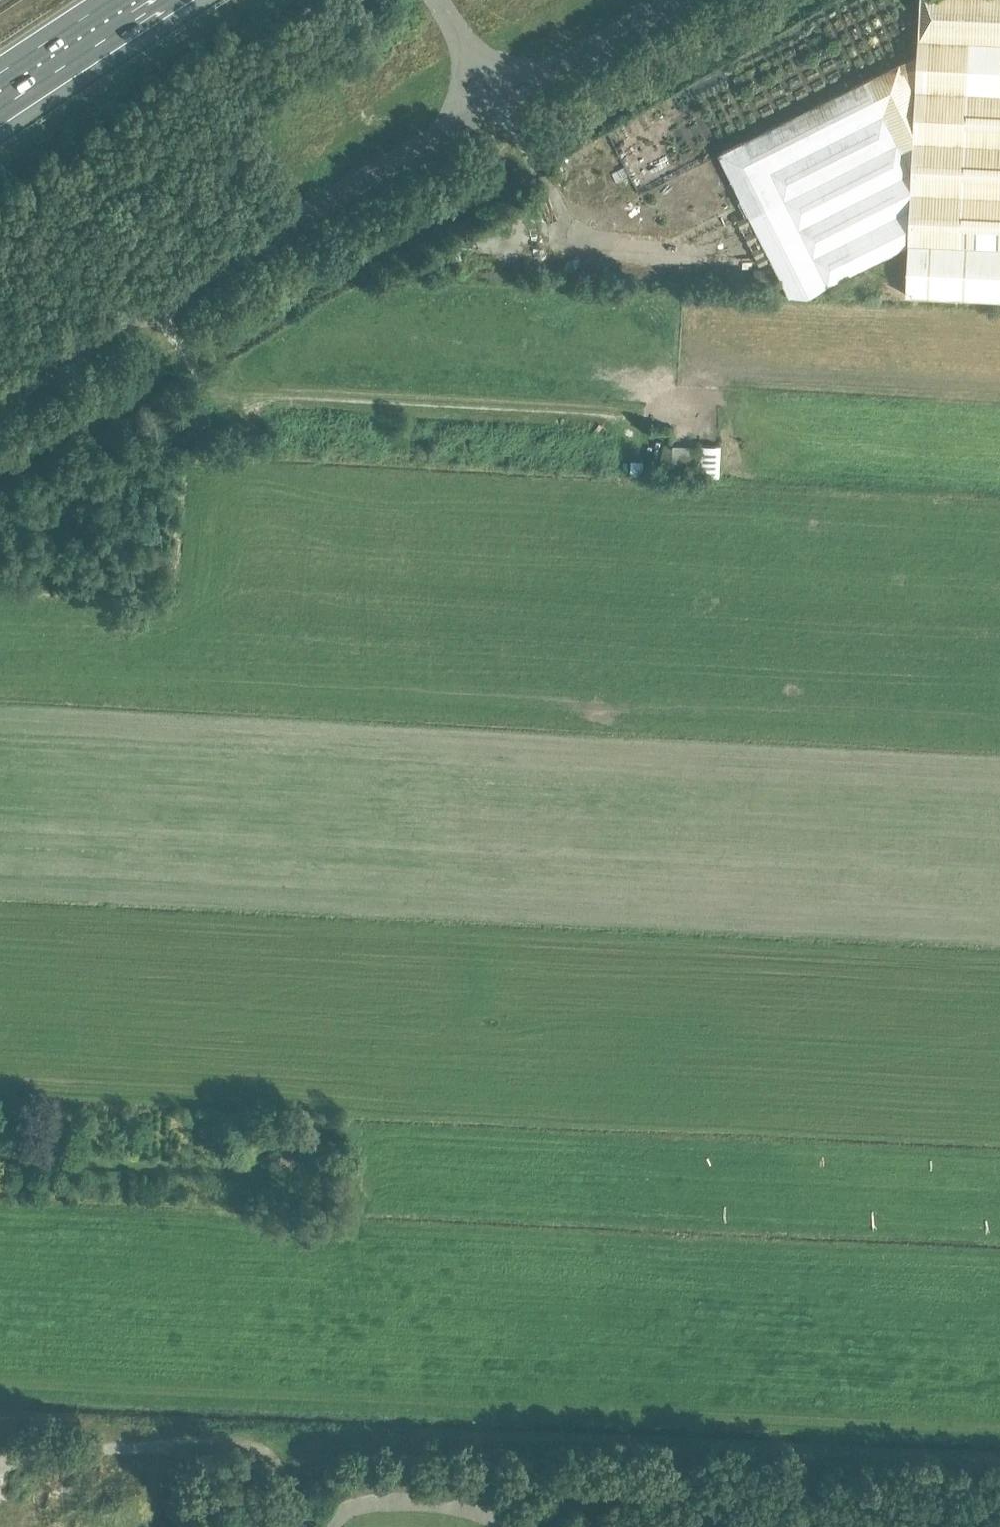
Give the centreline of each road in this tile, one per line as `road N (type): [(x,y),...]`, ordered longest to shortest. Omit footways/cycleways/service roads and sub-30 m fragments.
road 1 (unclassified): [(0,398),(494,98)]
road 2 (unclassified): [(280,1526),(280,1450),(259,1432),(0,1448)]
road 3 (unclassified): [(502,1526),(496,1513),(444,1486),(412,1482),(340,1499),(326,1526)]
road 4 (unclassified): [(494,98),(674,0)]
road 5 (motorway): [(0,81),(123,0)]

